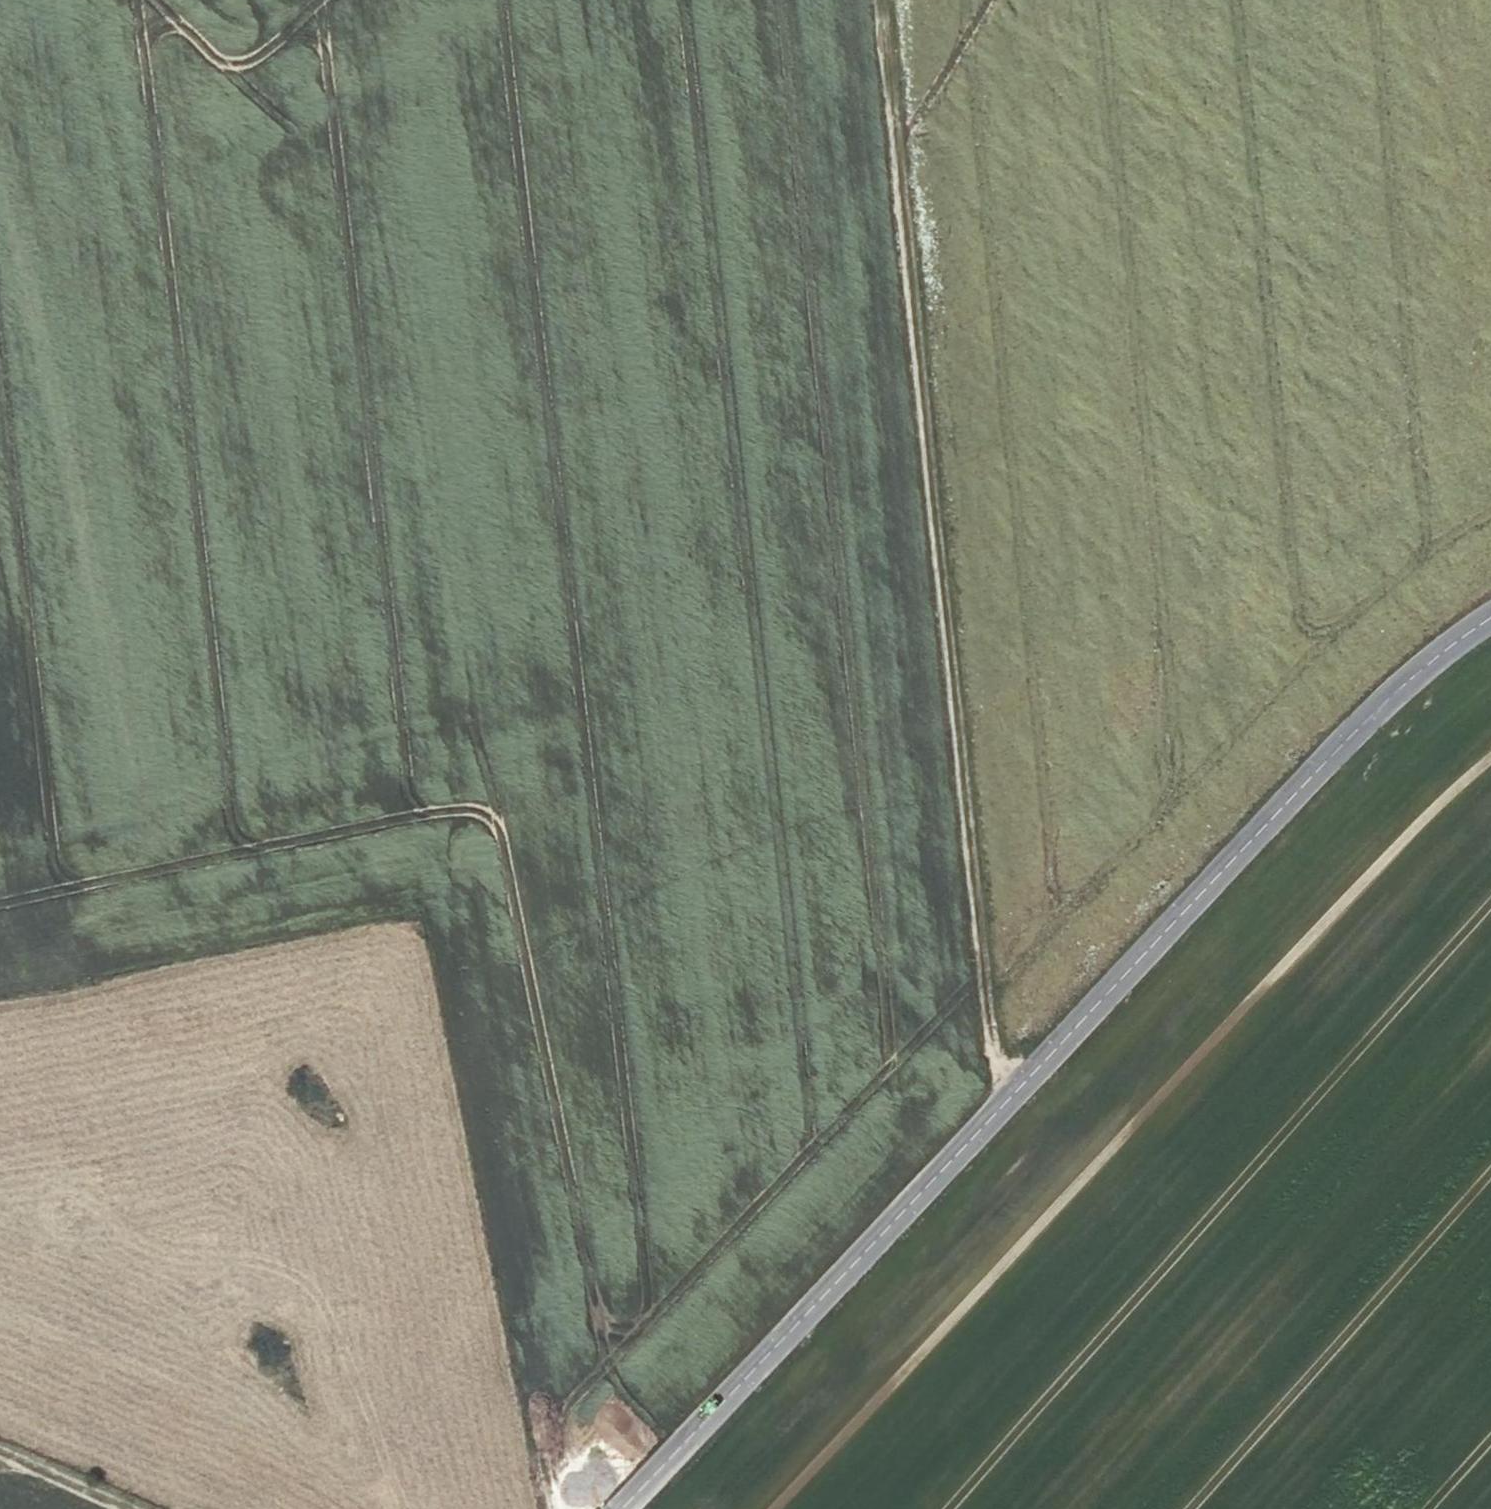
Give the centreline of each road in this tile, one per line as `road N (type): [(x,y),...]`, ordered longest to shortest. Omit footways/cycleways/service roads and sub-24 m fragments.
road 1 (tertiary): [(1490,616),(1146,934),(603,1508)]
road 2 (track): [(123,1508),(0,1456)]

